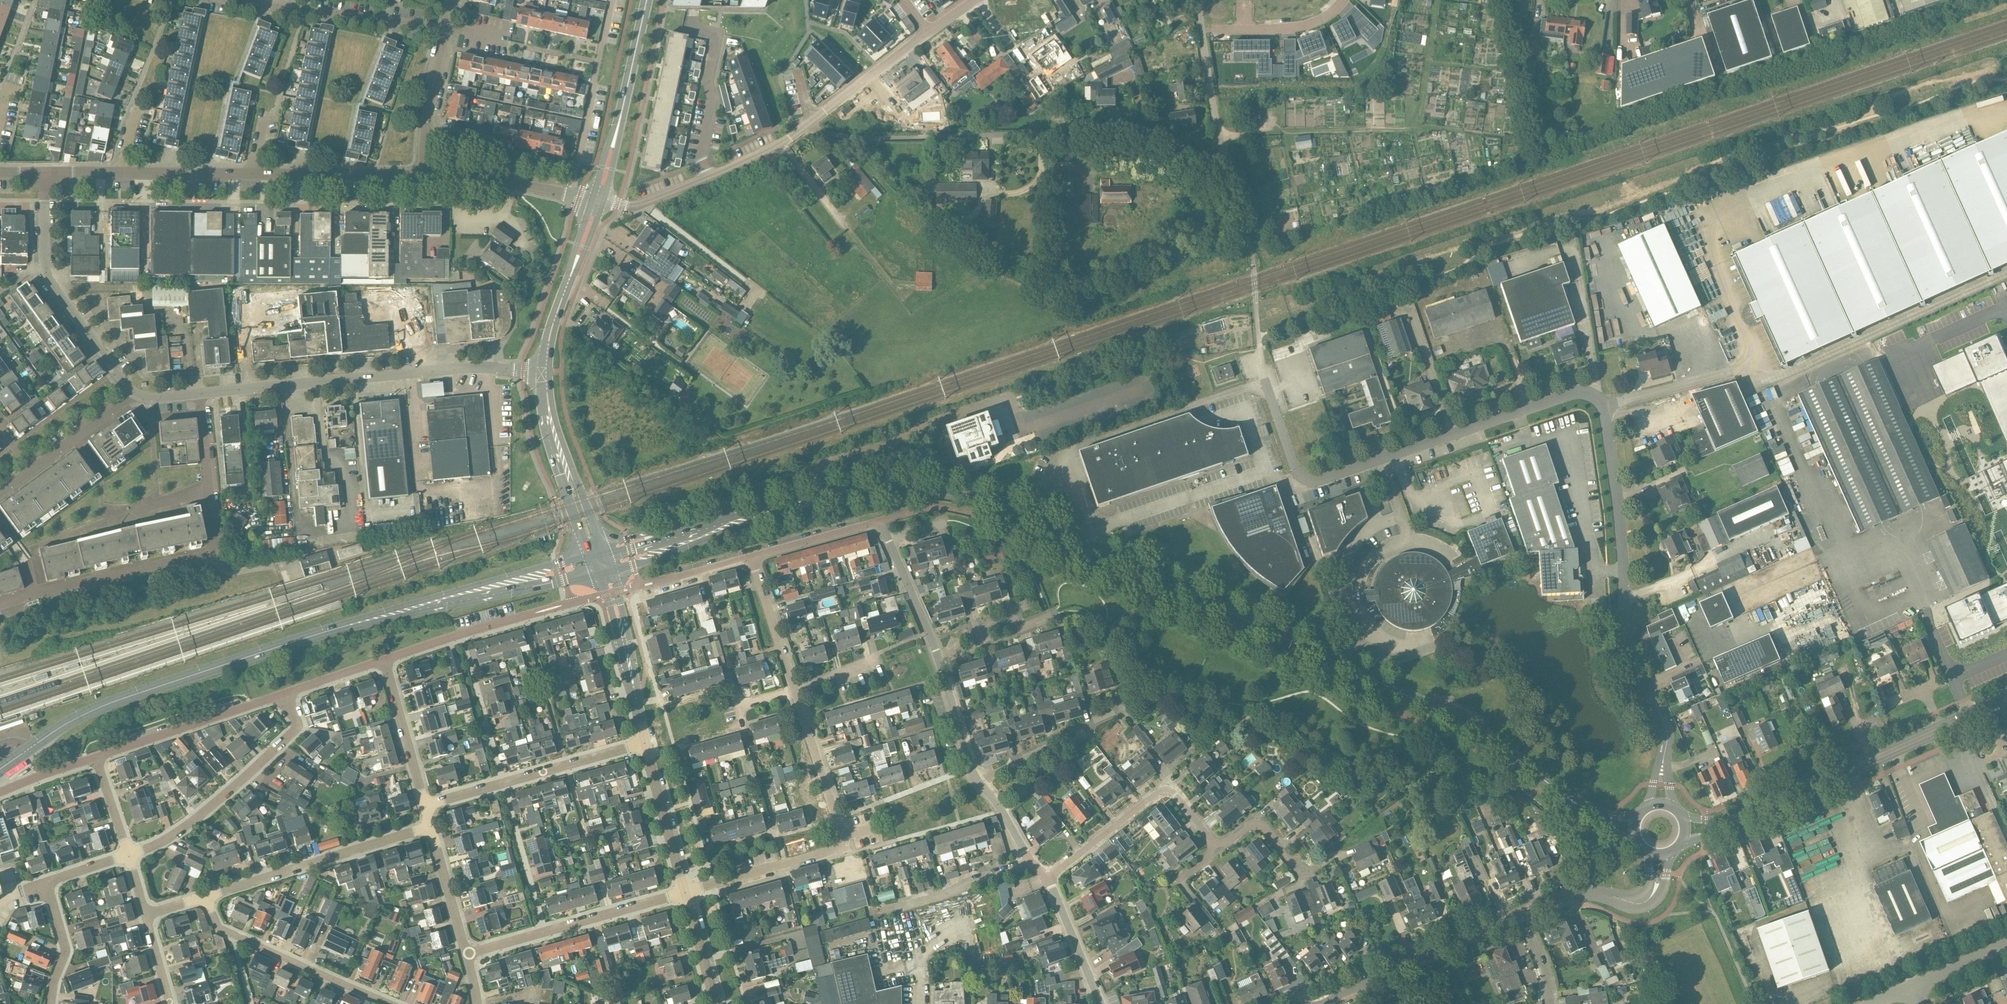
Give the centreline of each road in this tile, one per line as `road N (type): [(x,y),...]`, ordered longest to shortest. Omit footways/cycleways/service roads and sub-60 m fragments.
road 1 (tertiary): [(1555,788),(1451,717),(1005,507),(917,488),(826,495)]
road 2 (residential): [(1603,406),(1589,394),(1573,394),(1313,481),(1296,470),(1260,348)]
road 3 (residential): [(1225,161),(1133,132),(864,138),(810,124)]
road 4 (residential): [(0,605),(212,553),(201,394)]
road 5 (residential): [(1666,749),(1666,726),(1626,630),(1603,406)]
road 6 (tertiary): [(1683,841),(1743,823),(2006,706)]
road 7 (tertiary): [(2006,694),(1736,814),(1682,817)]
road 8 (tertiary): [(0,769),(104,706),(318,634)]
road 9 (residential): [(201,394),(472,367),(546,373)]
road 10 (tertiary): [(1319,1003),(1559,899),(1591,892),(1621,899)]
road 11 (residential): [(686,893),(837,850),(838,821),(795,691)]
road 12 (tertiary): [(318,634),(599,575)]
road 13 (tertiary): [(561,563),(318,634)]
road 14 (residential): [(44,173),(47,280),(134,395)]
road 15 (residential): [(129,855),(183,829),(293,732),(284,694)]
road 16 (residential): [(207,897),(431,827)]
road 17 (residential): [(425,805),(646,743)]
road 18 (residential): [(467,954),(686,893)]
road 19 (tertiary): [(613,572),(826,495)]
road 20 (residential): [(1048,876),(1162,791),(1175,794),(1218,849)]
road 21 (residential): [(392,1003),(221,929),(207,897)]
road 22 (residential): [(239,0),(447,30)]
road 23 (tertiary): [(599,200),(647,0)]
road 24 (residential): [(570,195),(612,0)]
road 25 (residential): [(284,694),(96,757)]
road 26 (tertiary): [(546,373),(551,329),(599,200)]
road 27 (residential): [(424,176),(250,173)]
road 28 (residential): [(550,609),(386,659)]
road 29 (tertiary): [(826,495),(661,539)]
road 30 (residential): [(870,914),(1032,862)]
road 31 (residential): [(978,784),(1124,709)]
road 32 (residential): [(1225,161),(1199,0)]
road 33 (tertiary): [(593,524),(546,373)]
road 34 (tertiary): [(686,893),(646,743)]
road 35 (tertiary): [(546,373),(550,433),(580,523)]
road 36 (residential): [(888,536),(880,521),(750,556)]
road 37 (residential): [(425,805),(386,659)]
road 38 (residential): [(810,124),(927,34)]
road 39 (residential): [(570,195),(424,176)]
road 40 (residential): [(709,177),(701,157),(718,33)]
road 41 (residential): [(939,660),(980,647),(984,627),(1011,618),(1022,628),(1056,616)]
road 42 (residential): [(795,691),(750,556)]
road 43 (residential): [(1345,0),(1306,27),(1212,29)]
road 44 (tertiary): [(599,575),(638,707)]
road 45 (residential): [(1101,1003),(1048,876)]
road 46 (tertiary): [(638,707),(613,572)]
road 47 (residential): [(939,660),(888,536)]
road 48 (residential): [(1603,406),(1732,371)]
road 49 (residential): [(467,954),(431,827)]
road 50 (residential): [(978,784),(939,660)]
road 51 (residential): [(134,395),(33,472)]
road 52 (residential): [(51,1003),(66,948),(47,882)]
road 53 (residential): [(250,173),(125,172)]

